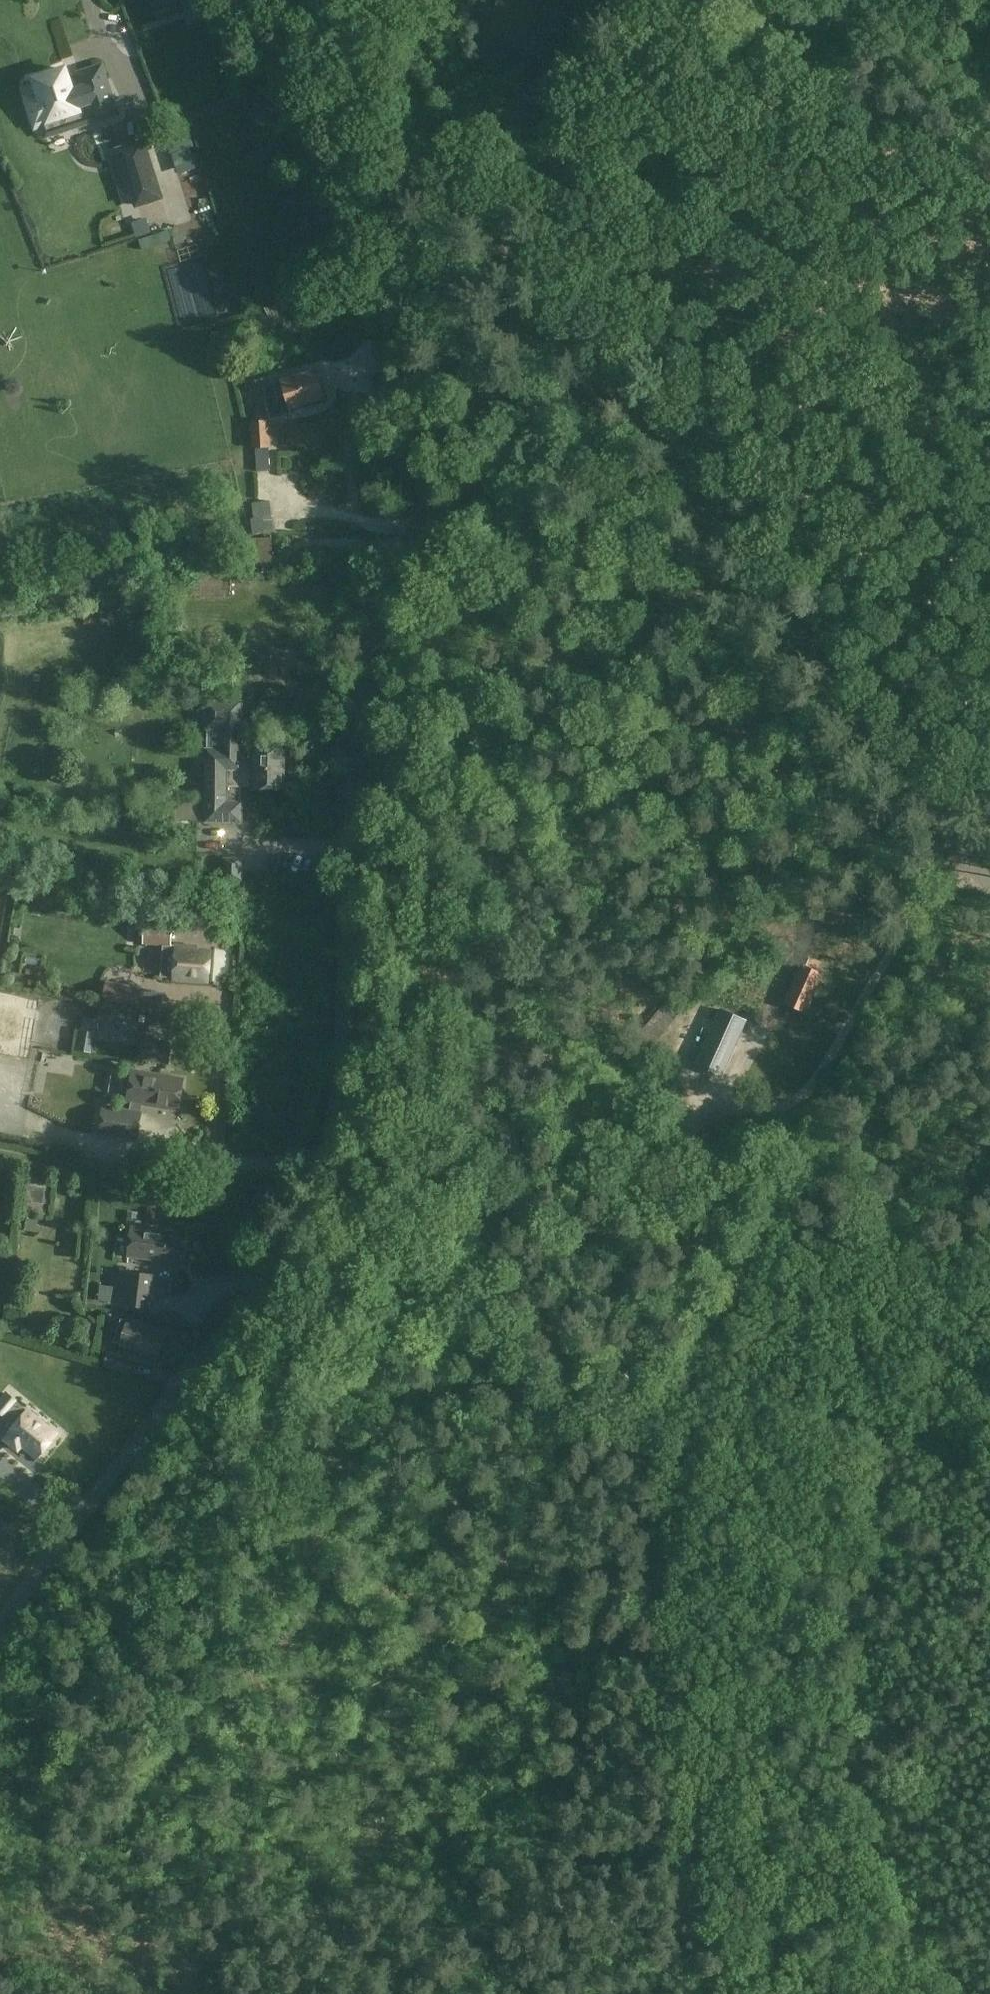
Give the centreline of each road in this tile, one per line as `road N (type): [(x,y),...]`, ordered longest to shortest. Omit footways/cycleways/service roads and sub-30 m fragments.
road 1 (unclassified): [(0,1632),(139,1427),(315,1226),(339,1168),(352,1101),(369,731),(399,602),(461,504),(608,378)]
road 2 (track): [(736,1993),(679,1816),(654,1638),(650,1477),(657,1446),(778,1223),(762,1193),(716,1178),(341,1157)]
road 3 (track): [(716,1935),(0,1914)]
road 4 (track): [(462,176),(514,176),(564,159),(599,170),(989,517)]
road 5 (unclassified): [(989,886),(608,378)]
road 6 (unclassified): [(608,378),(333,0)]
road 7 (track): [(825,1069),(873,972),(966,854)]

